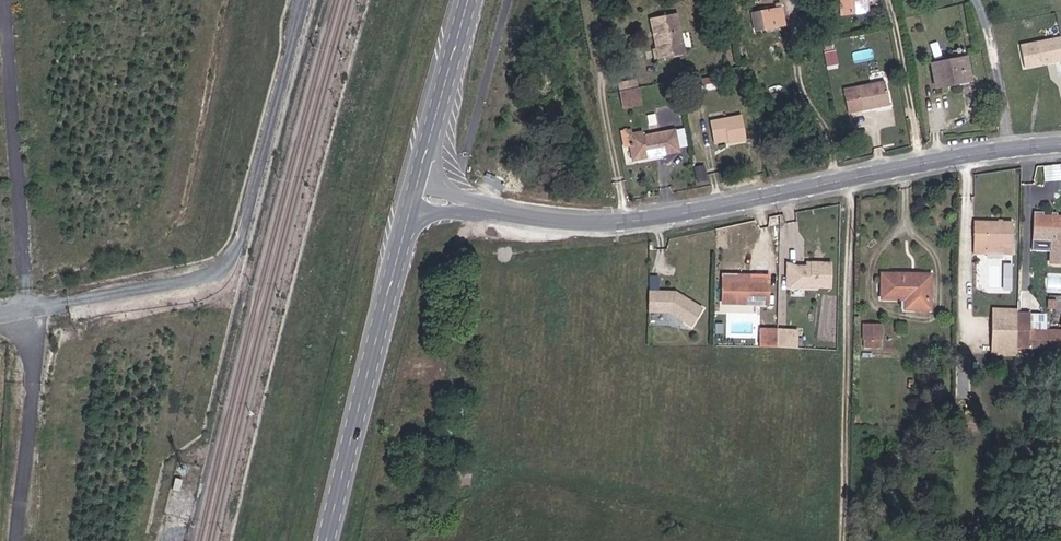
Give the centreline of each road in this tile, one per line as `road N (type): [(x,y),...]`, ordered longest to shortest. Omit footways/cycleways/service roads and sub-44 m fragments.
road 1 (tertiary): [(466,206),(621,223),(947,158),(1060,144)]
road 2 (track): [(842,540),(848,180)]
road 3 (tertiary): [(411,207),(326,540)]
road 4 (tertiary): [(418,182),(468,0)]

